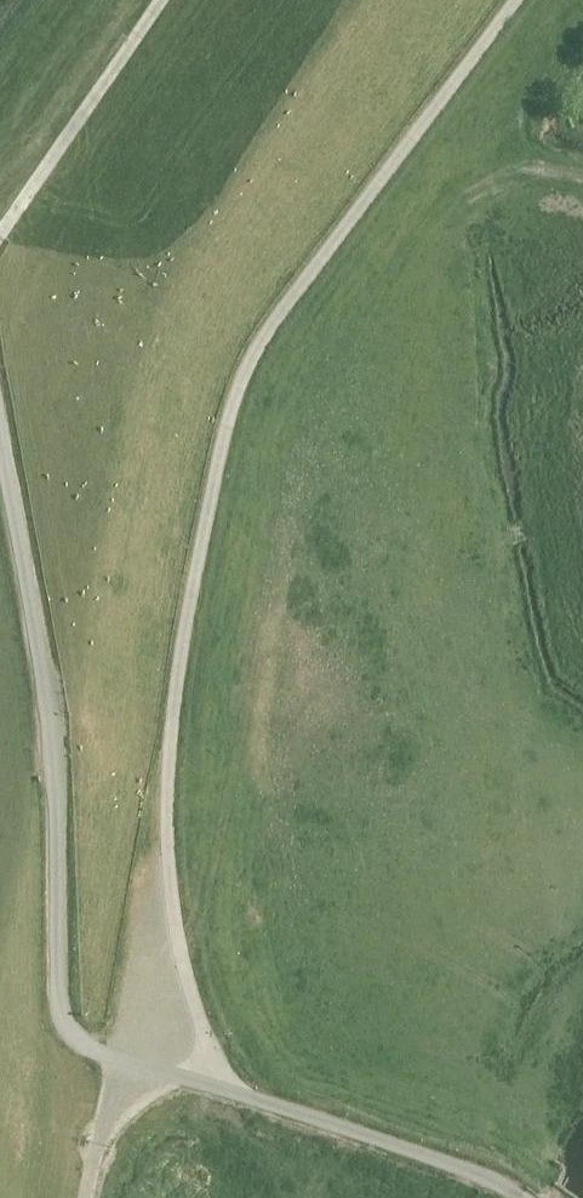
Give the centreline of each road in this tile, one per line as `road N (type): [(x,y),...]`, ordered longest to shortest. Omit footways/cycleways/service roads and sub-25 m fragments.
road 1 (residential): [(207,1082),(175,946),(169,821),(179,682),(228,424),(271,331),(515,0)]
road 2 (track): [(207,1082),(92,1050),(63,1020),(53,717),(0,428)]
road 3 (unclassified): [(516,1197),(207,1082)]
road 4 (track): [(0,229),(160,0)]
road 5 (track): [(207,1082),(167,1079),(124,1099),(99,1143),(86,1197)]

